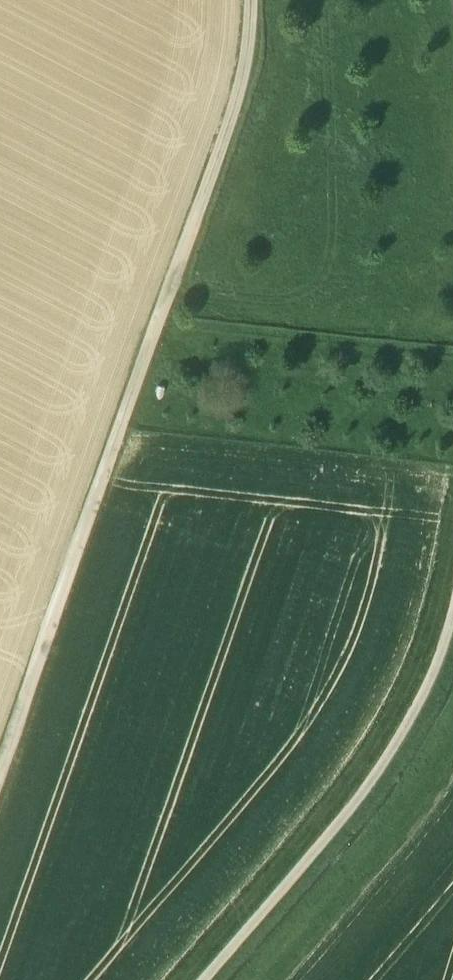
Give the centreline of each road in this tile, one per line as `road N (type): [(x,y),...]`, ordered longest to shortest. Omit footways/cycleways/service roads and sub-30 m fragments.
road 1 (track): [(252,0),(252,57),(0,764)]
road 2 (track): [(452,620),(417,713),(356,809),(208,979)]

